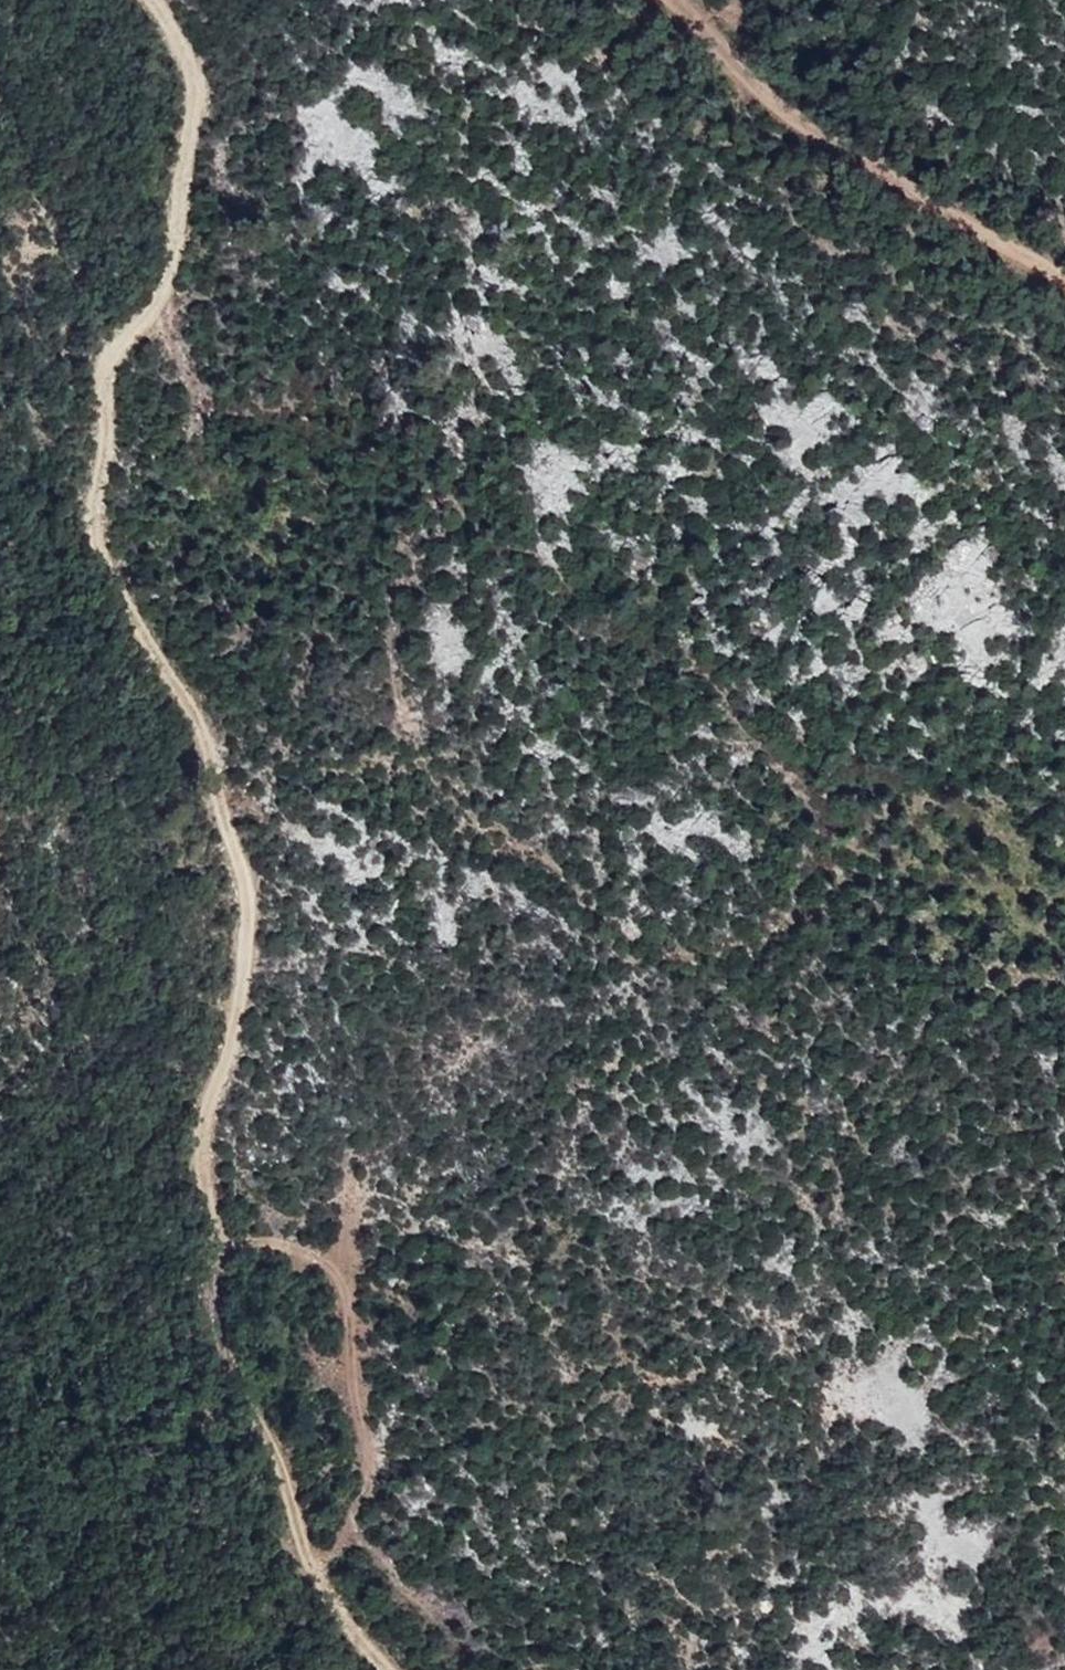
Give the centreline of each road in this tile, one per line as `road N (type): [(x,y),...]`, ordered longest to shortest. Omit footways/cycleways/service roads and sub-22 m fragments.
road 1 (track): [(390,1669),(335,1620),(278,1456),(198,1320),(214,1276),(215,1144),(250,1016),(251,918),(210,751),(146,640),(98,534),(107,359),(167,289),(197,77),(154,0)]
road 2 (track): [(679,0),(796,128),(1011,240),(1064,286)]

